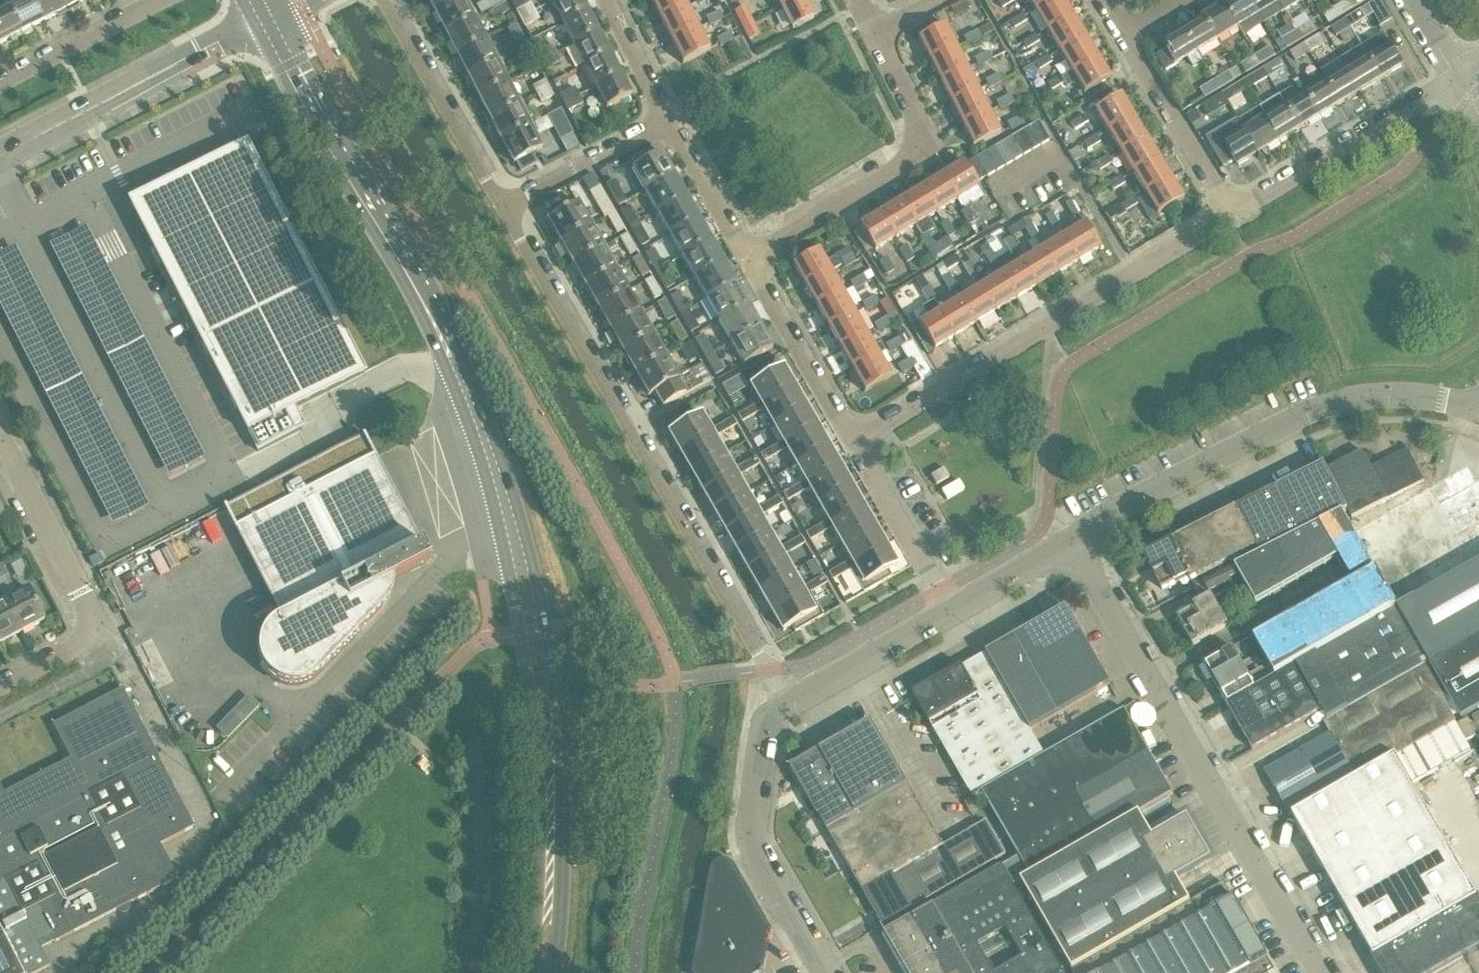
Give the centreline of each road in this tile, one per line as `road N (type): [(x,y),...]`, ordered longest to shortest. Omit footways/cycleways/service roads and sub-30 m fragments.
road 1 (secondary): [(556,972),(567,846),(549,628),(520,511),(463,379)]
road 2 (secondary): [(463,379),(517,592),(536,717),(530,972)]
road 3 (residential): [(789,707),(505,209)]
road 4 (unclassified): [(1323,972),(1078,533)]
road 5 (residential): [(851,432),(1227,220)]
road 6 (unclassified): [(1078,533),(1319,413),(1378,398),(1478,404)]
road 7 (secondary): [(463,379),(429,298),(320,108),(277,13)]
road 8 (residential): [(750,254),(904,166),(916,115),(876,35)]
road 9 (residential): [(0,687),(91,640),(92,617),(5,446)]
road 10 (residential): [(0,158),(277,13)]
road 11 (unclassified): [(831,972),(758,842),(753,776),(789,707)]
road 12 (residential): [(1227,220),(1467,75)]
road 13 (residential): [(382,0),(505,209)]
road 14 (residential): [(1227,220),(1119,31)]
road 15 (residential): [(851,432),(750,254)]
road 16 (residential): [(952,609),(851,432)]
road 17 (unclassified): [(789,707),(952,609)]
road 18 (residential): [(505,209),(663,118)]
road 19 (residential): [(154,0),(0,82)]
road 20 (residential): [(750,254),(663,118)]
road 21 (unclassified): [(952,609),(1078,533)]
road 22 (residential): [(663,118),(602,0)]

